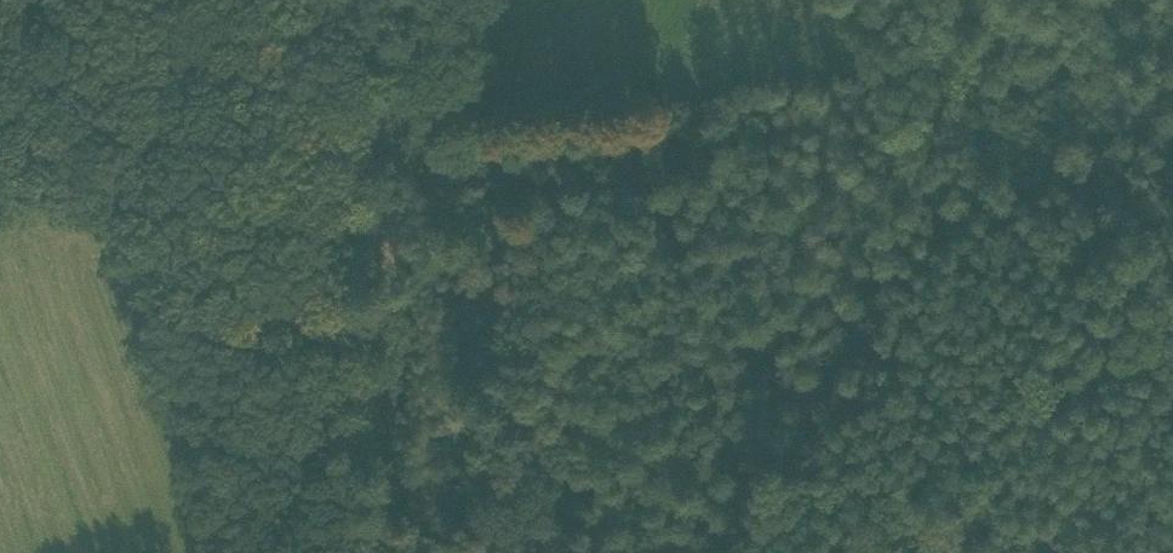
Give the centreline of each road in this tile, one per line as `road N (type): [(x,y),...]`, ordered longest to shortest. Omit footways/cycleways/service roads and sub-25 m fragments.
road 1 (track): [(0,183),(300,115),(462,110),(506,63)]

